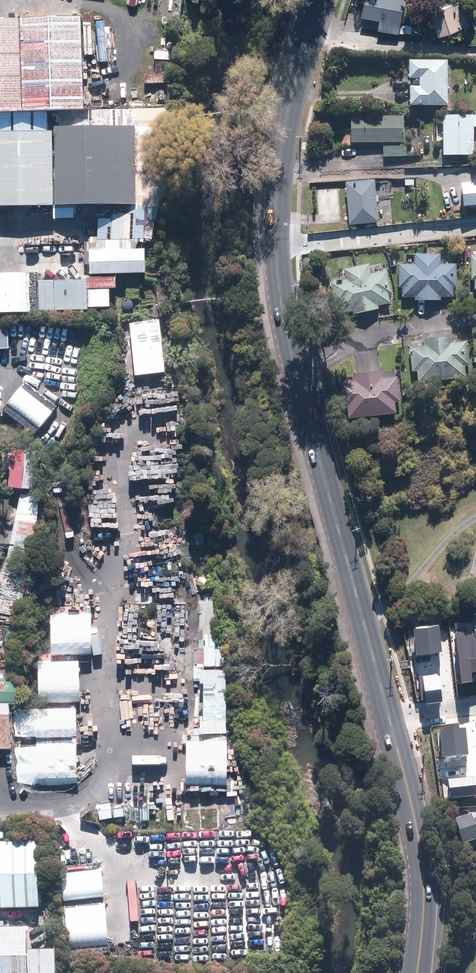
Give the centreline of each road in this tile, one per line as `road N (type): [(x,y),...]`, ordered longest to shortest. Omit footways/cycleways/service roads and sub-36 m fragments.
road 1 (secondary): [(276,251),(287,335),(385,724)]
road 2 (secondary): [(320,0),(288,104),(276,251)]
road 3 (secondary): [(385,724),(417,863),(418,972)]
road 4 (residential): [(276,251),(475,228)]

